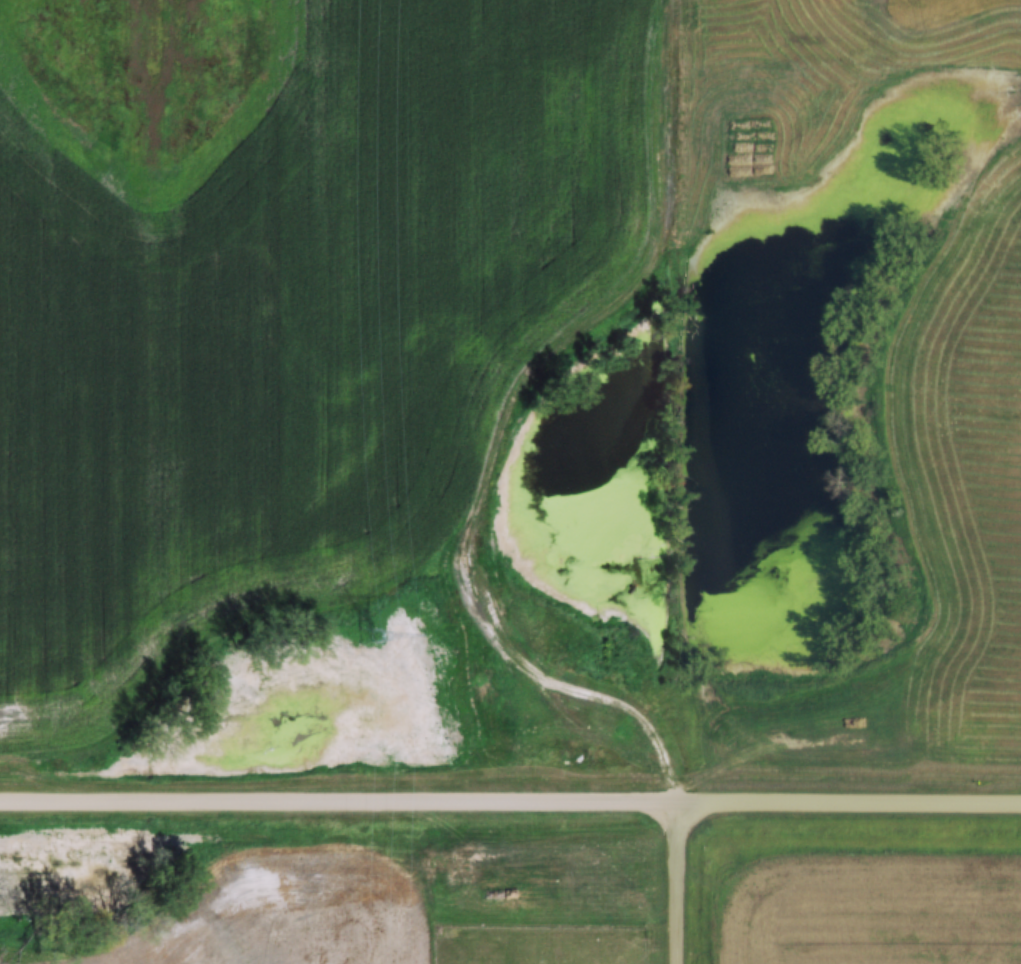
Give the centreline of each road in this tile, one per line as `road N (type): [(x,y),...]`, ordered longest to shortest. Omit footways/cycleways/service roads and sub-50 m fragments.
road 1 (residential): [(0,803),(1020,805)]
road 2 (track): [(676,804),(672,0)]
road 3 (residential): [(676,963),(676,804)]

